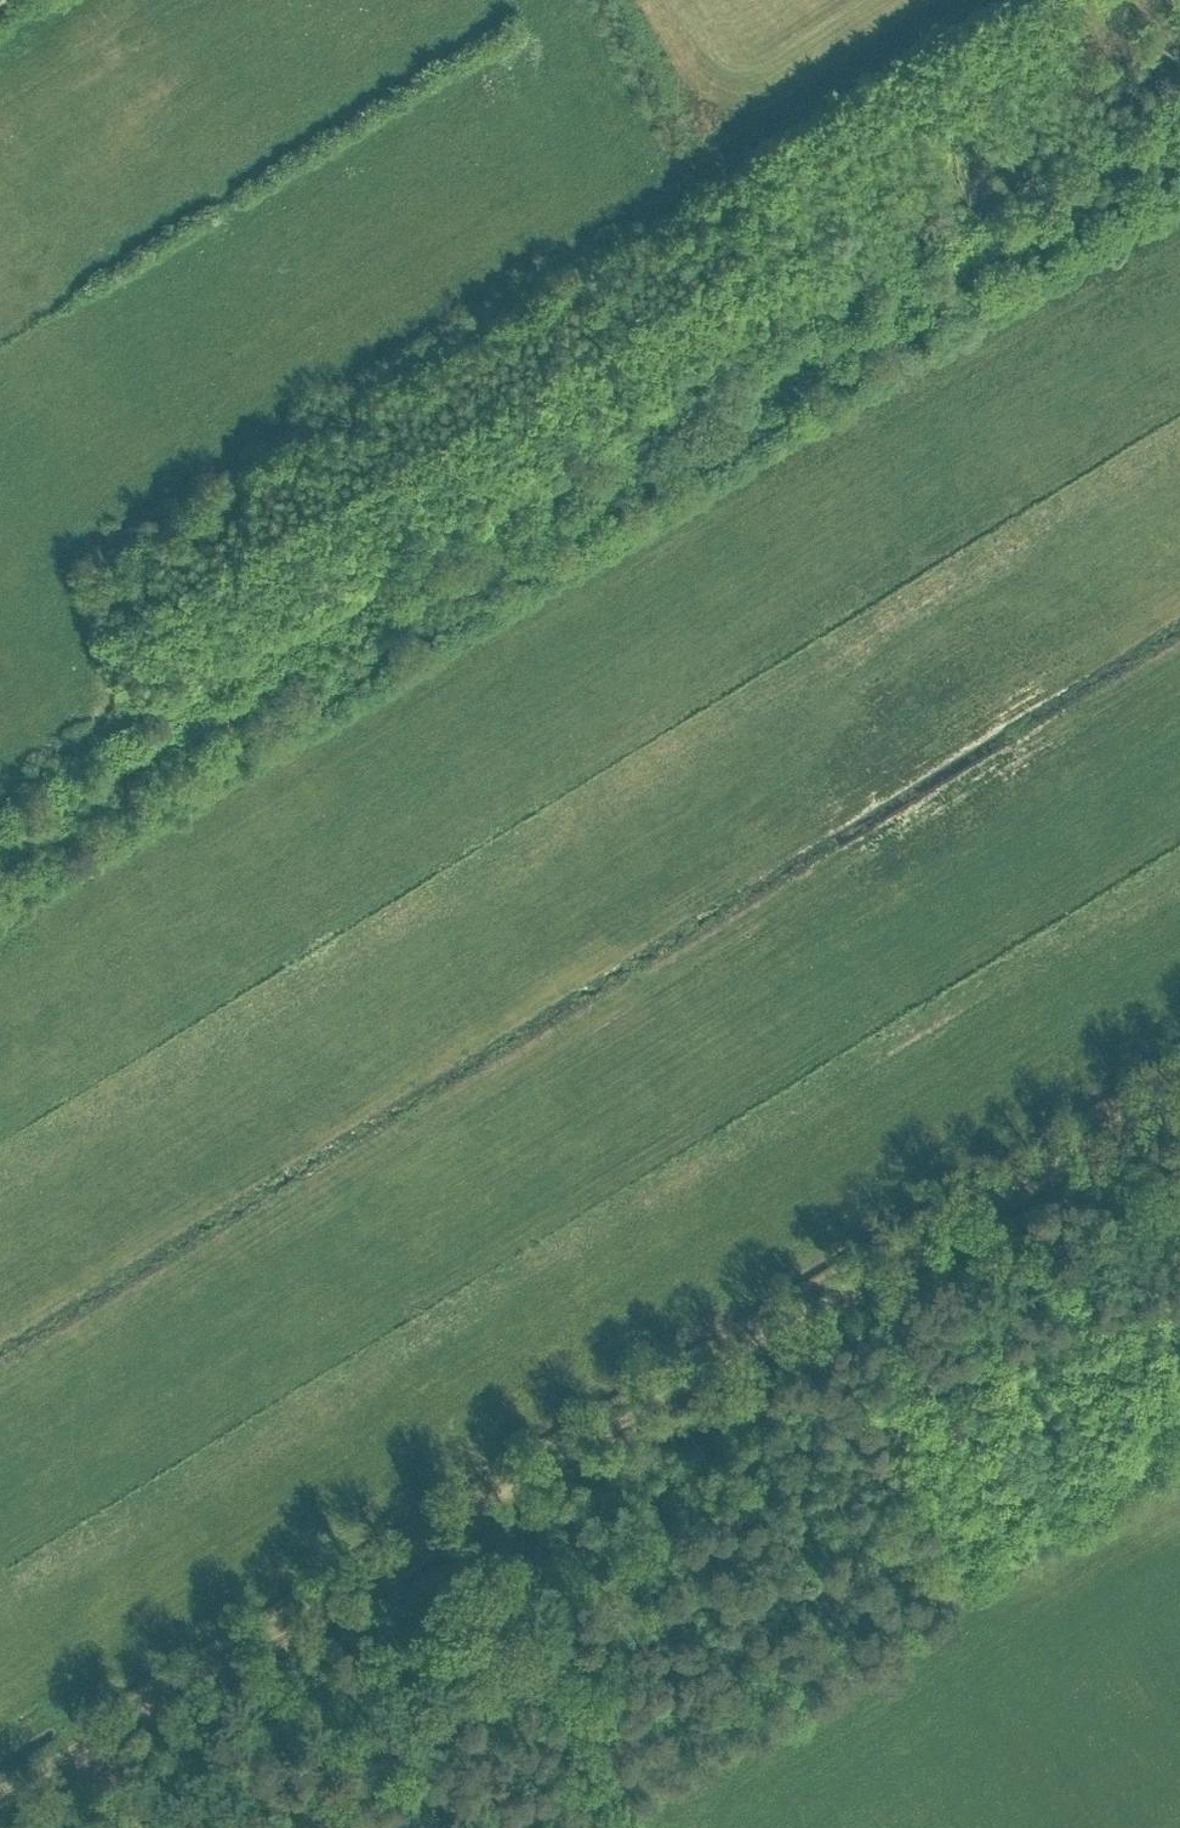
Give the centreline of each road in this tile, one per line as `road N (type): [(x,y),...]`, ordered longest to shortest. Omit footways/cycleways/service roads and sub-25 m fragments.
road 1 (track): [(0,1797),(1179,1079)]
road 2 (track): [(59,1706),(139,1827)]

